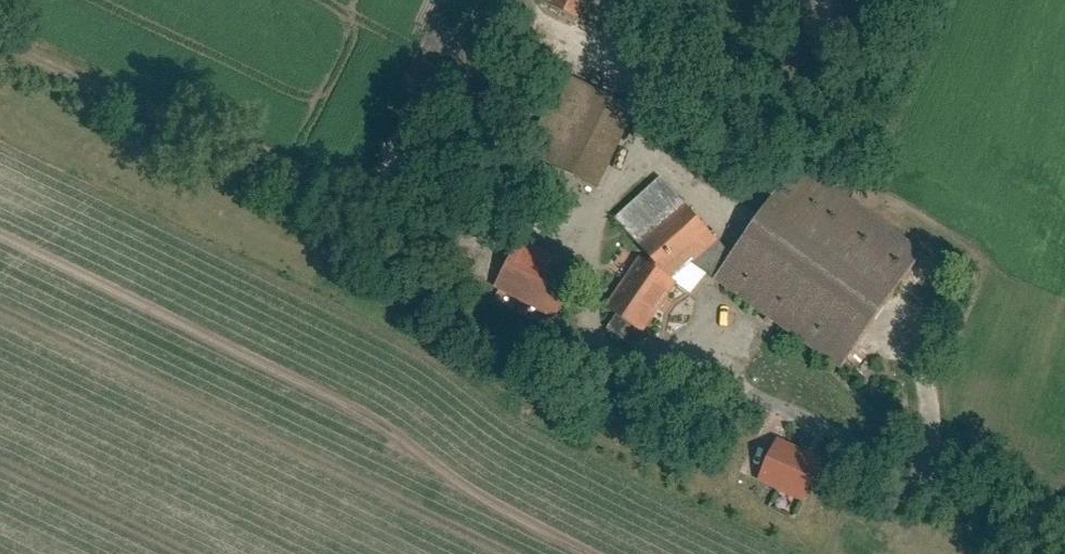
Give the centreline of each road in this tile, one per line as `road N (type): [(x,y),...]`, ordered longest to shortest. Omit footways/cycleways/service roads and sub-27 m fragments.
road 1 (track): [(0,44),(406,233)]

